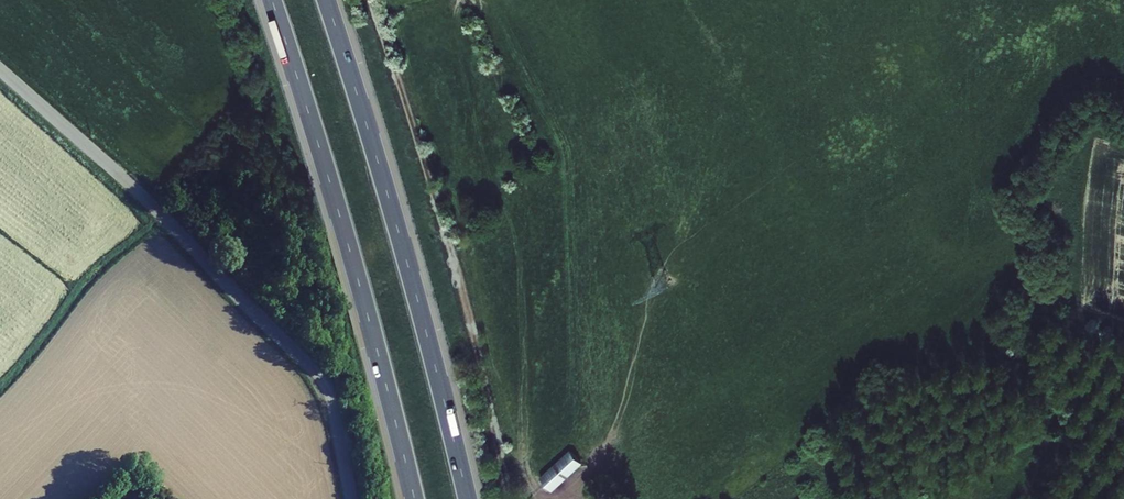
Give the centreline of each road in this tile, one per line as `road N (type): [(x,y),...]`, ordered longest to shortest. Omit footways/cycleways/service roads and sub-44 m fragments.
road 1 (unclassified): [(351,498),(329,400),(312,372),(138,193),(0,71)]
road 2 (motorway): [(271,0),(358,279),(414,498)]
road 3 (motorway): [(468,498),(402,241),(326,0)]
road 4 (track): [(501,498),(464,323),(362,0)]
road 5 (track): [(648,324),(603,460),(573,498)]

